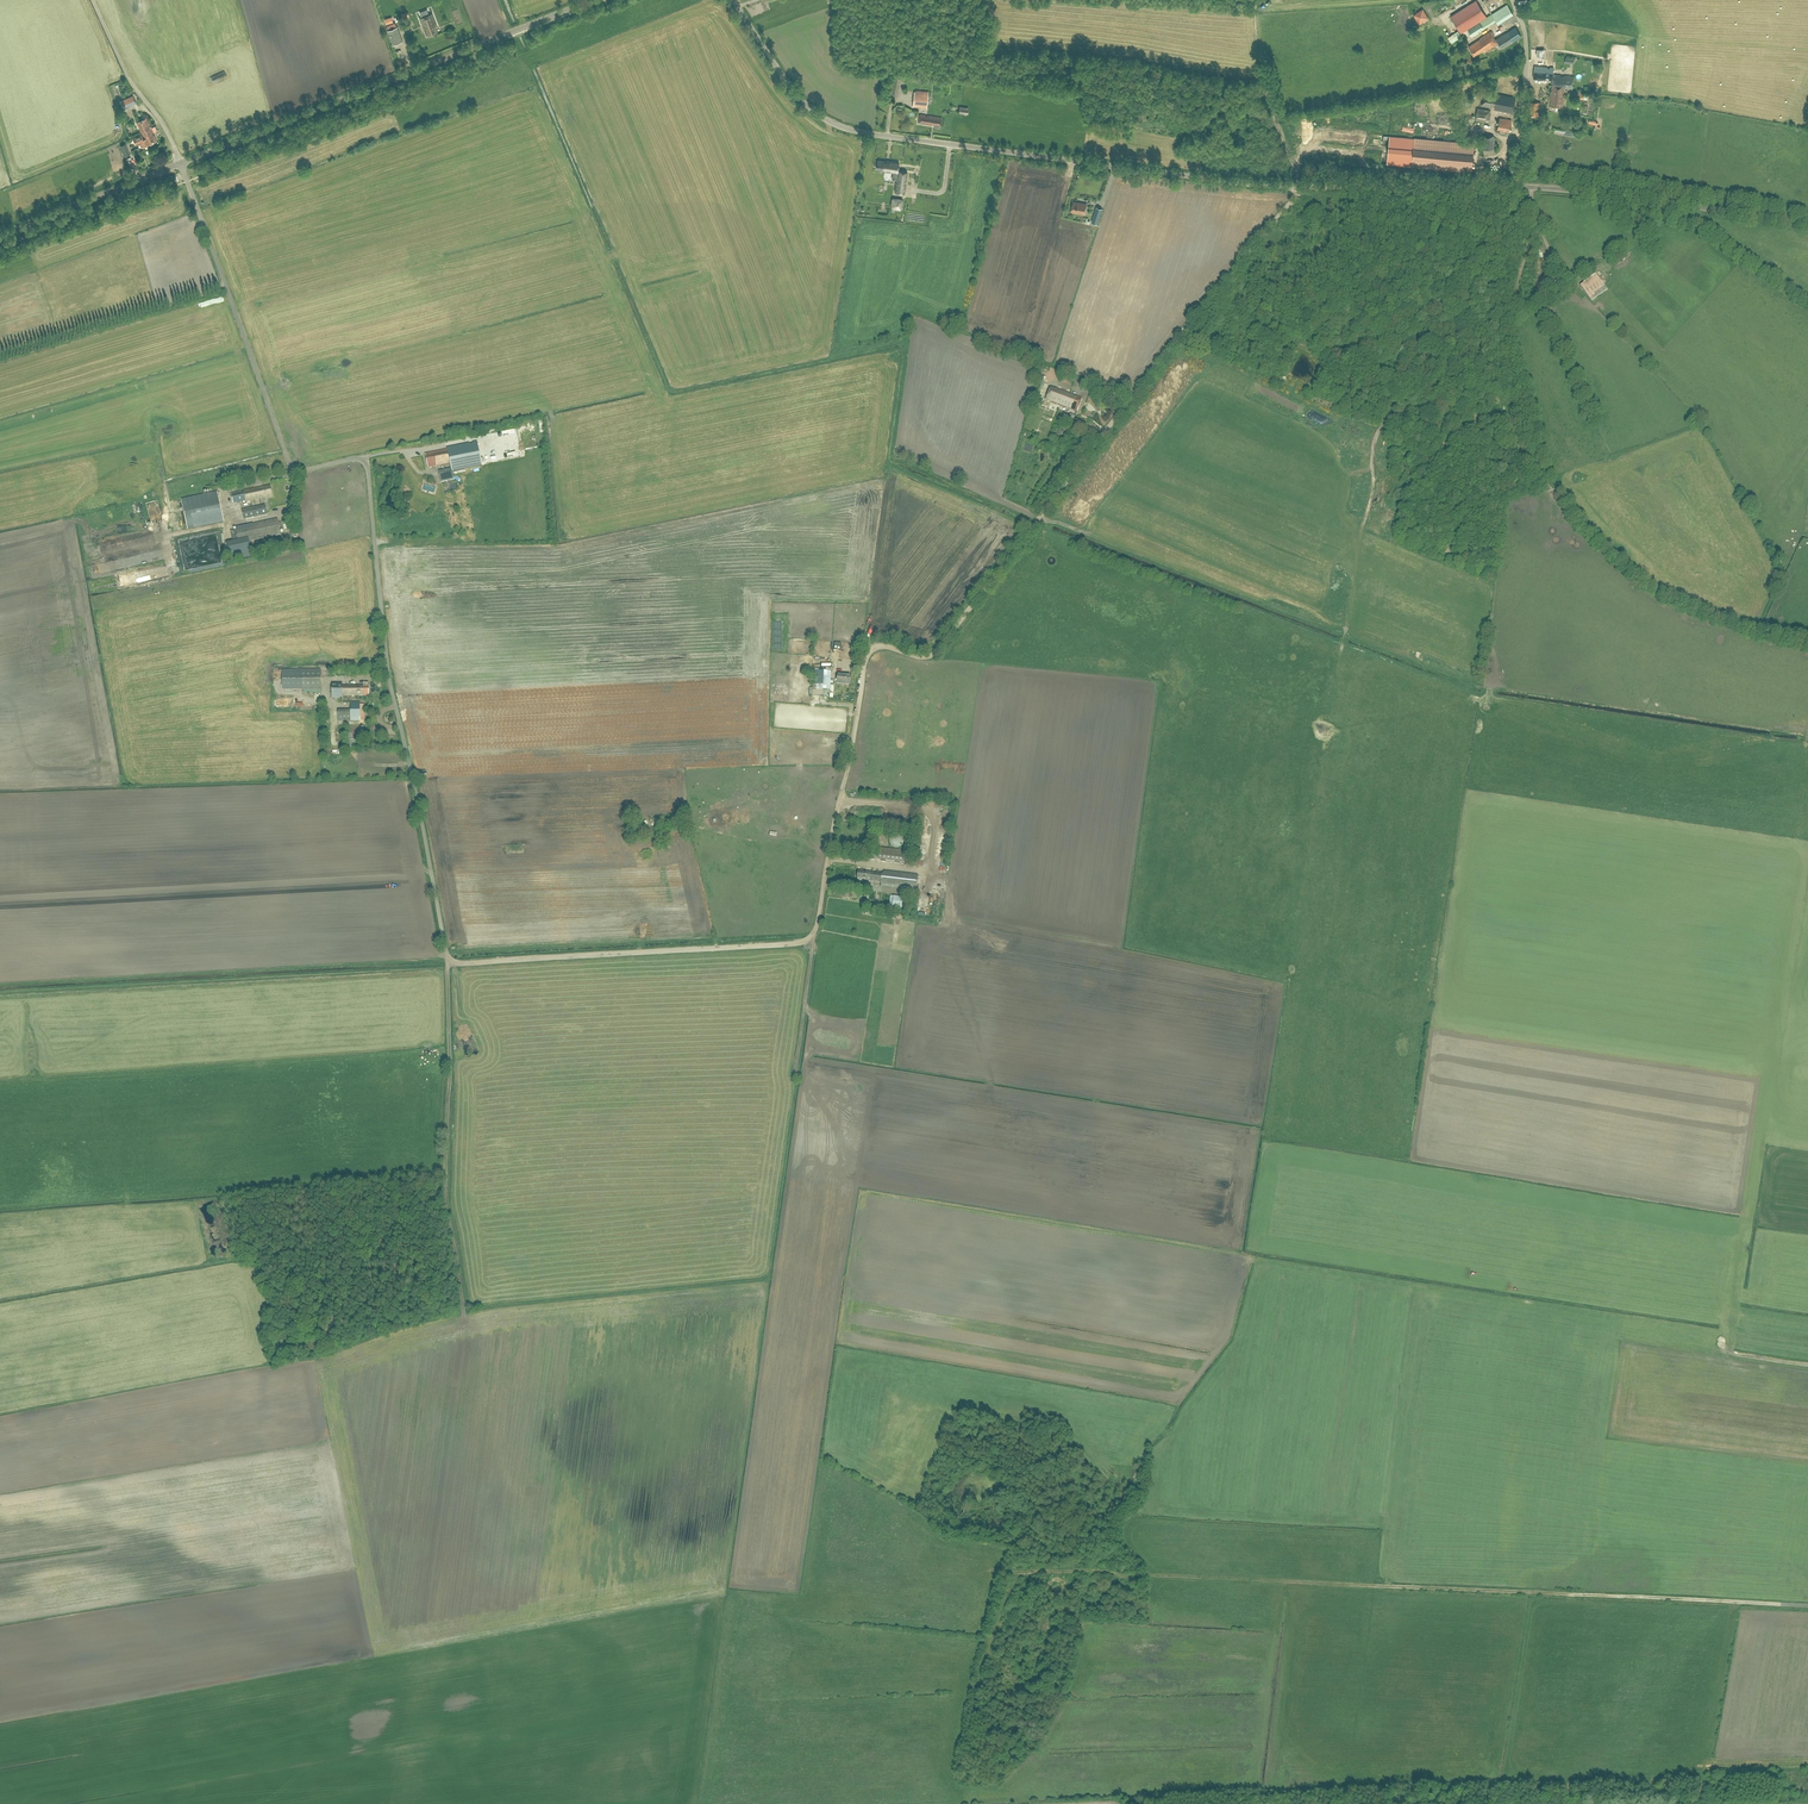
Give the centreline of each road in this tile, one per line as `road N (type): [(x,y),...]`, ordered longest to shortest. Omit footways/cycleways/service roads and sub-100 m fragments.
road 1 (track): [(448,965),(807,940),(817,925),(870,647),(921,657),(937,651),(1275,222)]
road 2 (unclassified): [(448,965),(387,668),(368,465),(354,459),(301,471),(291,466),(180,163)]
road 3 (unclassified): [(1519,187),(1301,188),(855,130),(826,119),(795,93),(733,0)]
road 4 (tertiary): [(180,163),(590,0)]
road 5 (track): [(448,965),(443,1187),(464,1318)]
road 6 (unclassified): [(1807,226),(1519,187)]
road 7 (track): [(1445,186),(1415,345),(1393,380),(1375,451)]
road 8 (track): [(1256,0),(1259,62),(1301,188)]
road 9 (tertiary): [(0,234),(180,163)]
road 10 (unclassified): [(1519,187),(1526,58),(1513,0)]
road 11 (unclassified): [(180,163),(93,0)]
road 12 (track): [(1388,402),(1432,401),(1471,418),(1486,483)]
road 13 (track): [(1507,318),(1532,227),(1531,187)]

